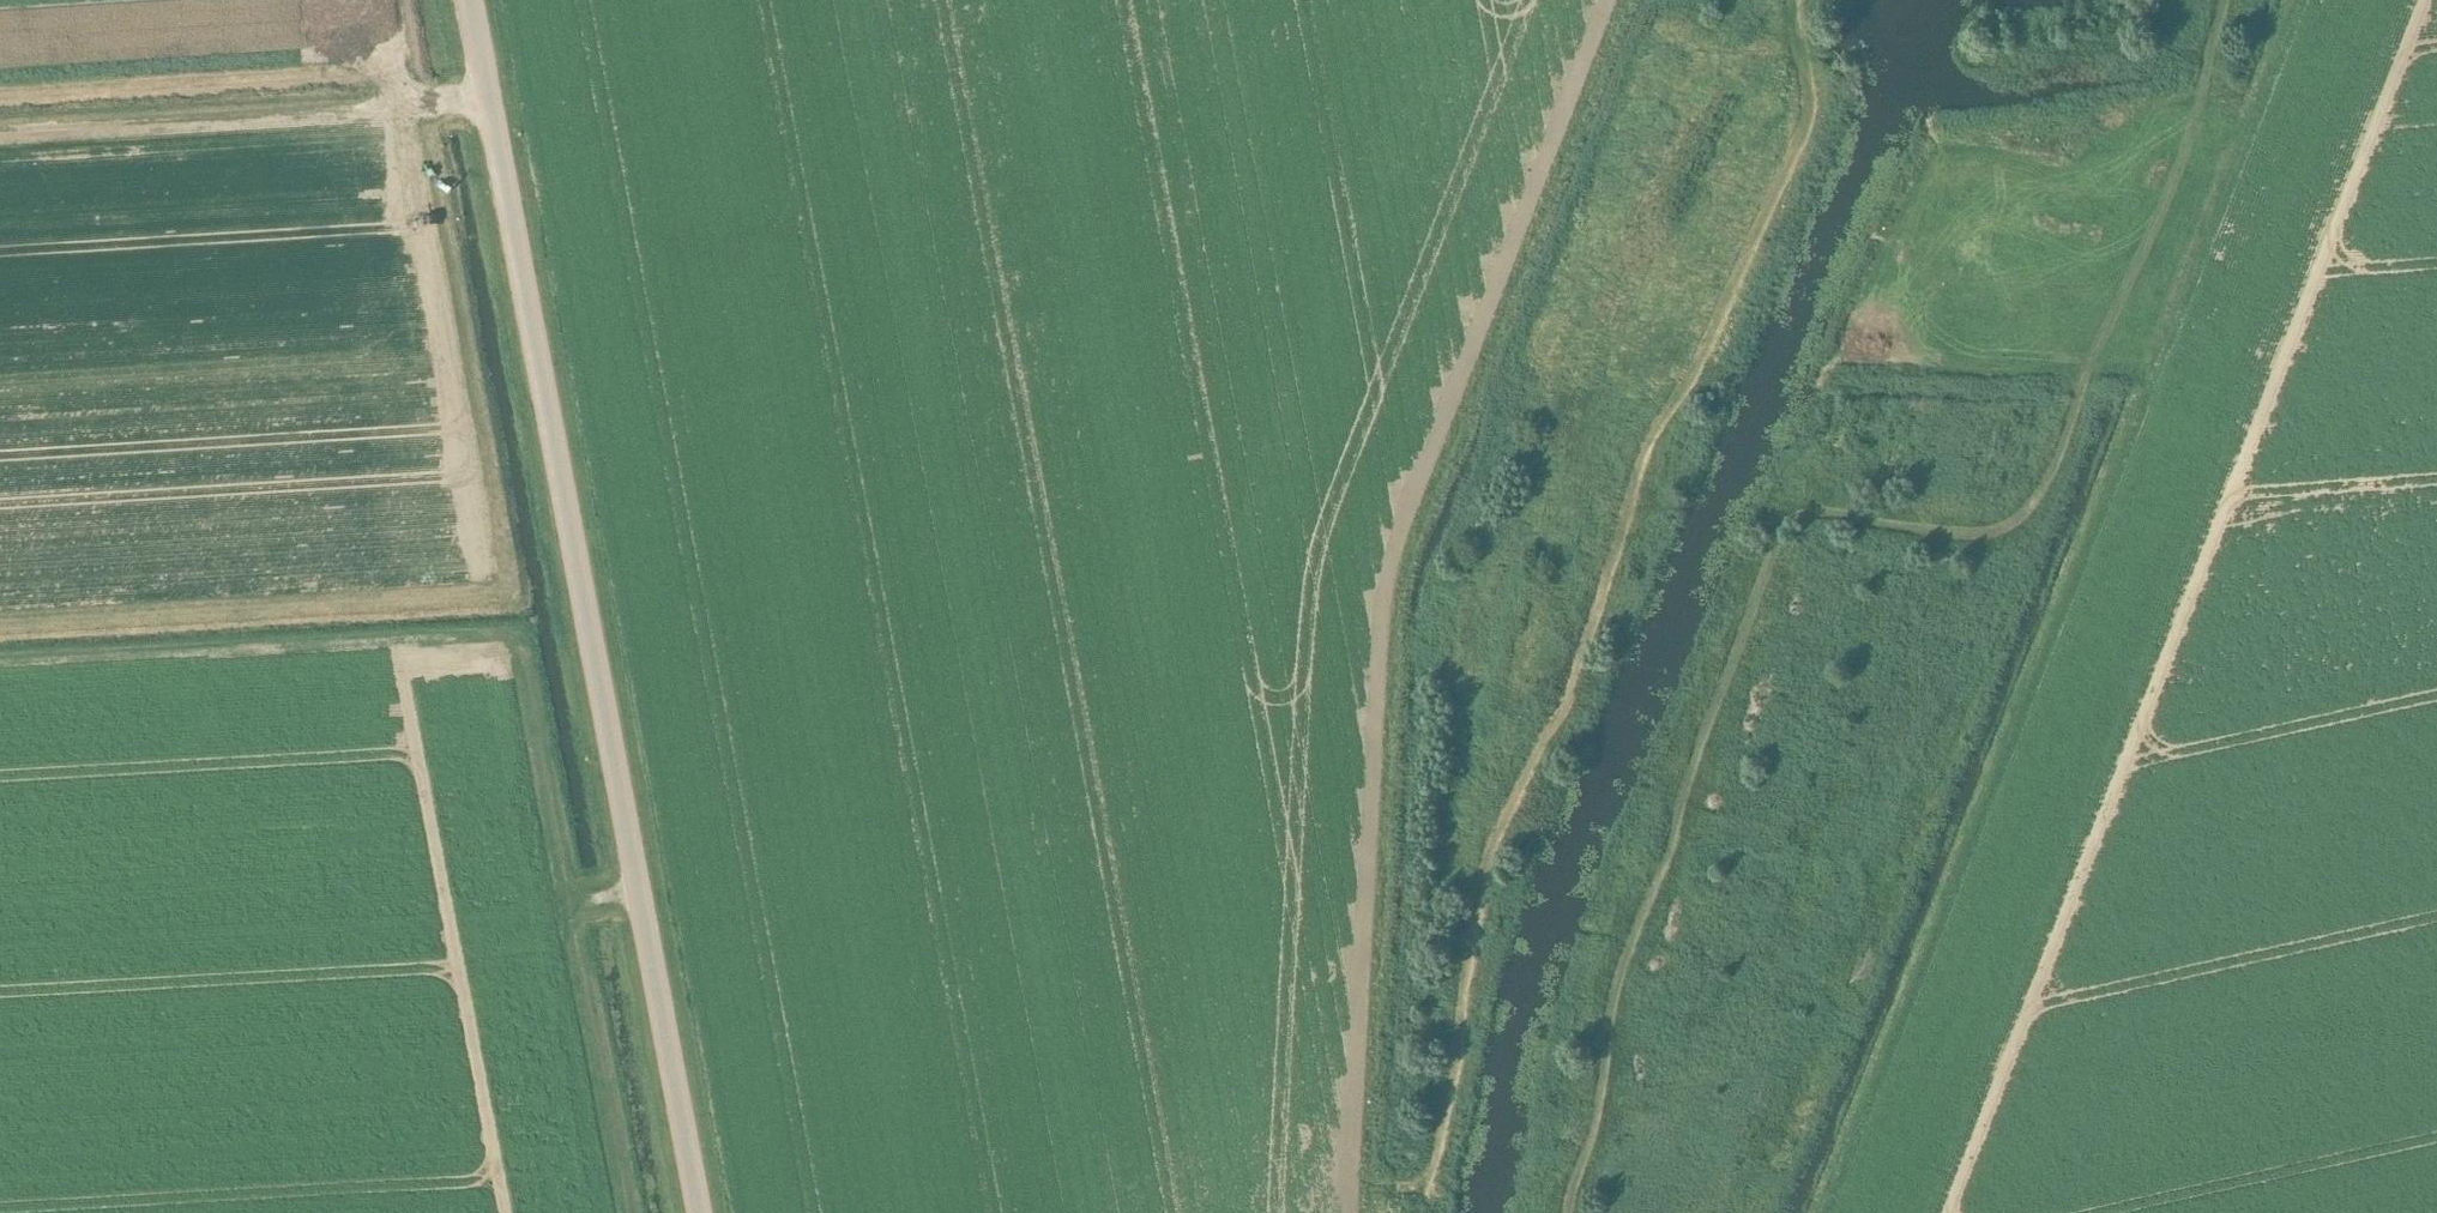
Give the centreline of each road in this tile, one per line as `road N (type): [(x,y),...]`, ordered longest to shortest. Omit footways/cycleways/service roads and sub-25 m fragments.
road 1 (track): [(1420,1188),(1494,814),(1577,660),(1621,478),(1718,312),(1796,132),(1802,87),(1794,0)]
road 2 (unclassified): [(699,1212),(469,0)]

